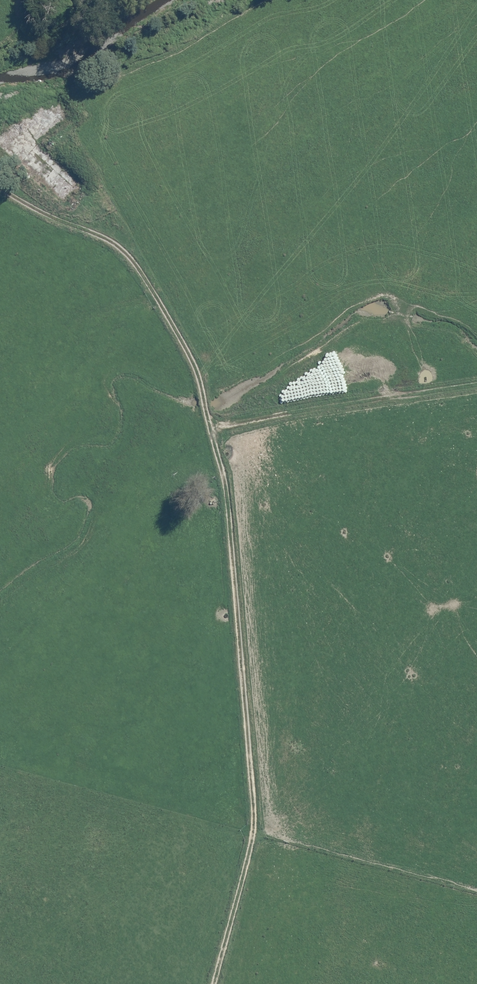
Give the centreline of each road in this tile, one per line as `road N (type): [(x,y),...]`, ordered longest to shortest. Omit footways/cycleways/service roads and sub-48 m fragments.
road 1 (track): [(0,190),(137,264),(193,359),(225,481),(242,822)]
road 2 (unknown): [(0,881),(24,783),(476,901)]
road 3 (track): [(476,387),(212,428)]
road 4 (unknown): [(197,982),(242,822)]

